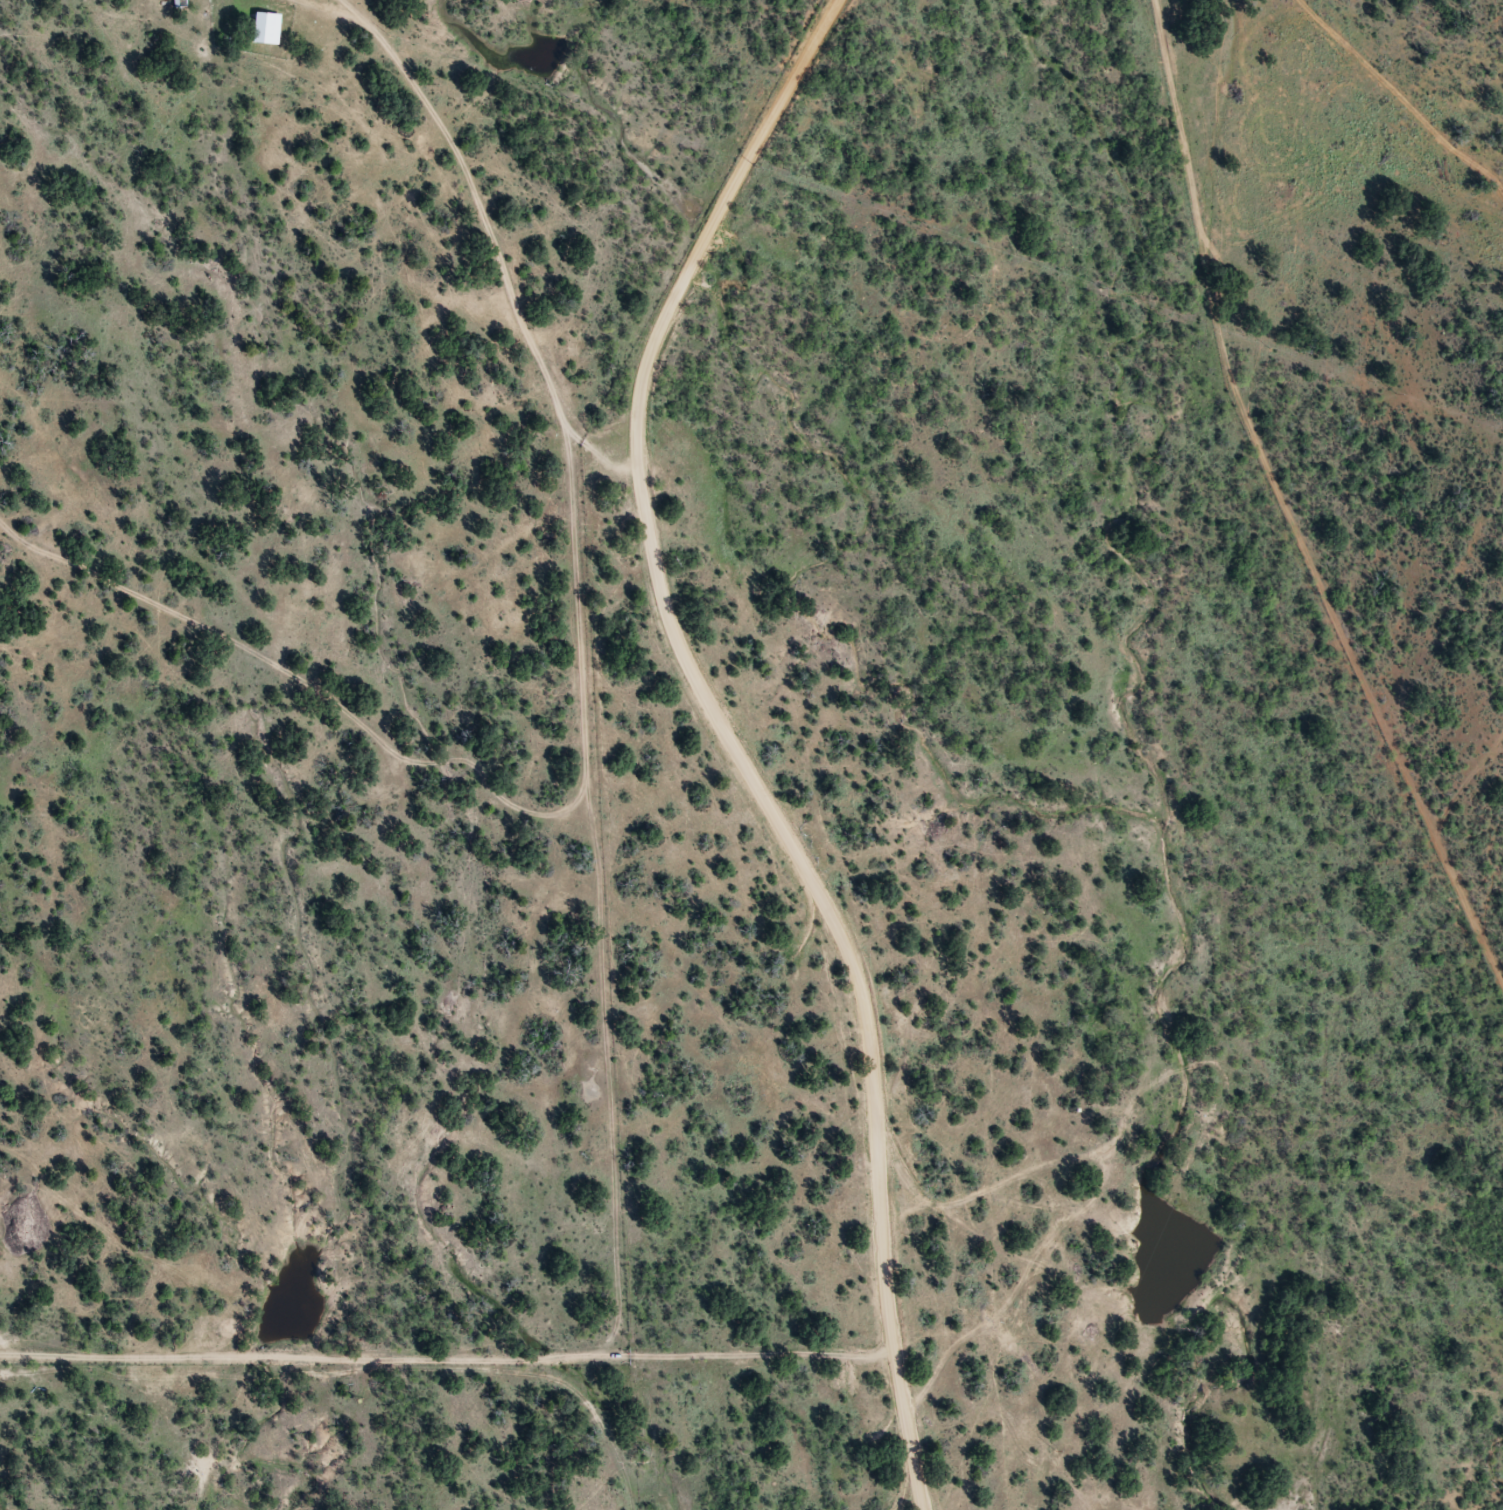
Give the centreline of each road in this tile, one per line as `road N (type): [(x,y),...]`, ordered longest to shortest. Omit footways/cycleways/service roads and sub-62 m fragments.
road 1 (residential): [(924,1509),(894,1340),(861,991),(835,925),(685,660),(660,589),(637,458),(641,391),(662,326),(843,0)]
road 2 (track): [(894,1340),(863,1358),(0,1355)]
road 3 (track): [(1303,0),(1502,194)]

